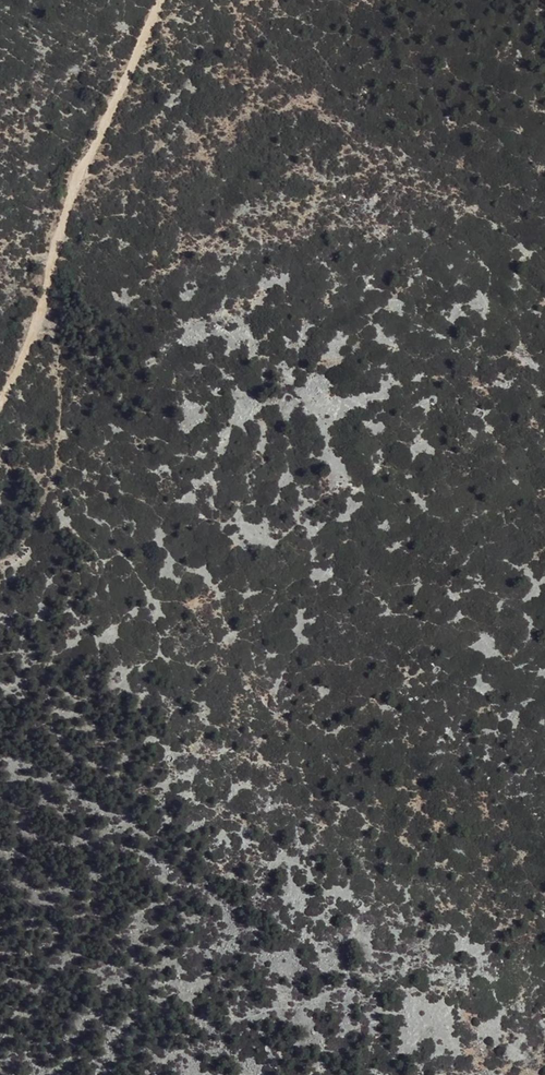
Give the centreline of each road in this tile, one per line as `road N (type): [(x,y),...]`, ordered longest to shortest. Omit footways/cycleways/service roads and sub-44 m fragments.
road 1 (track): [(0,405),(40,311),(75,184),(160,0)]

